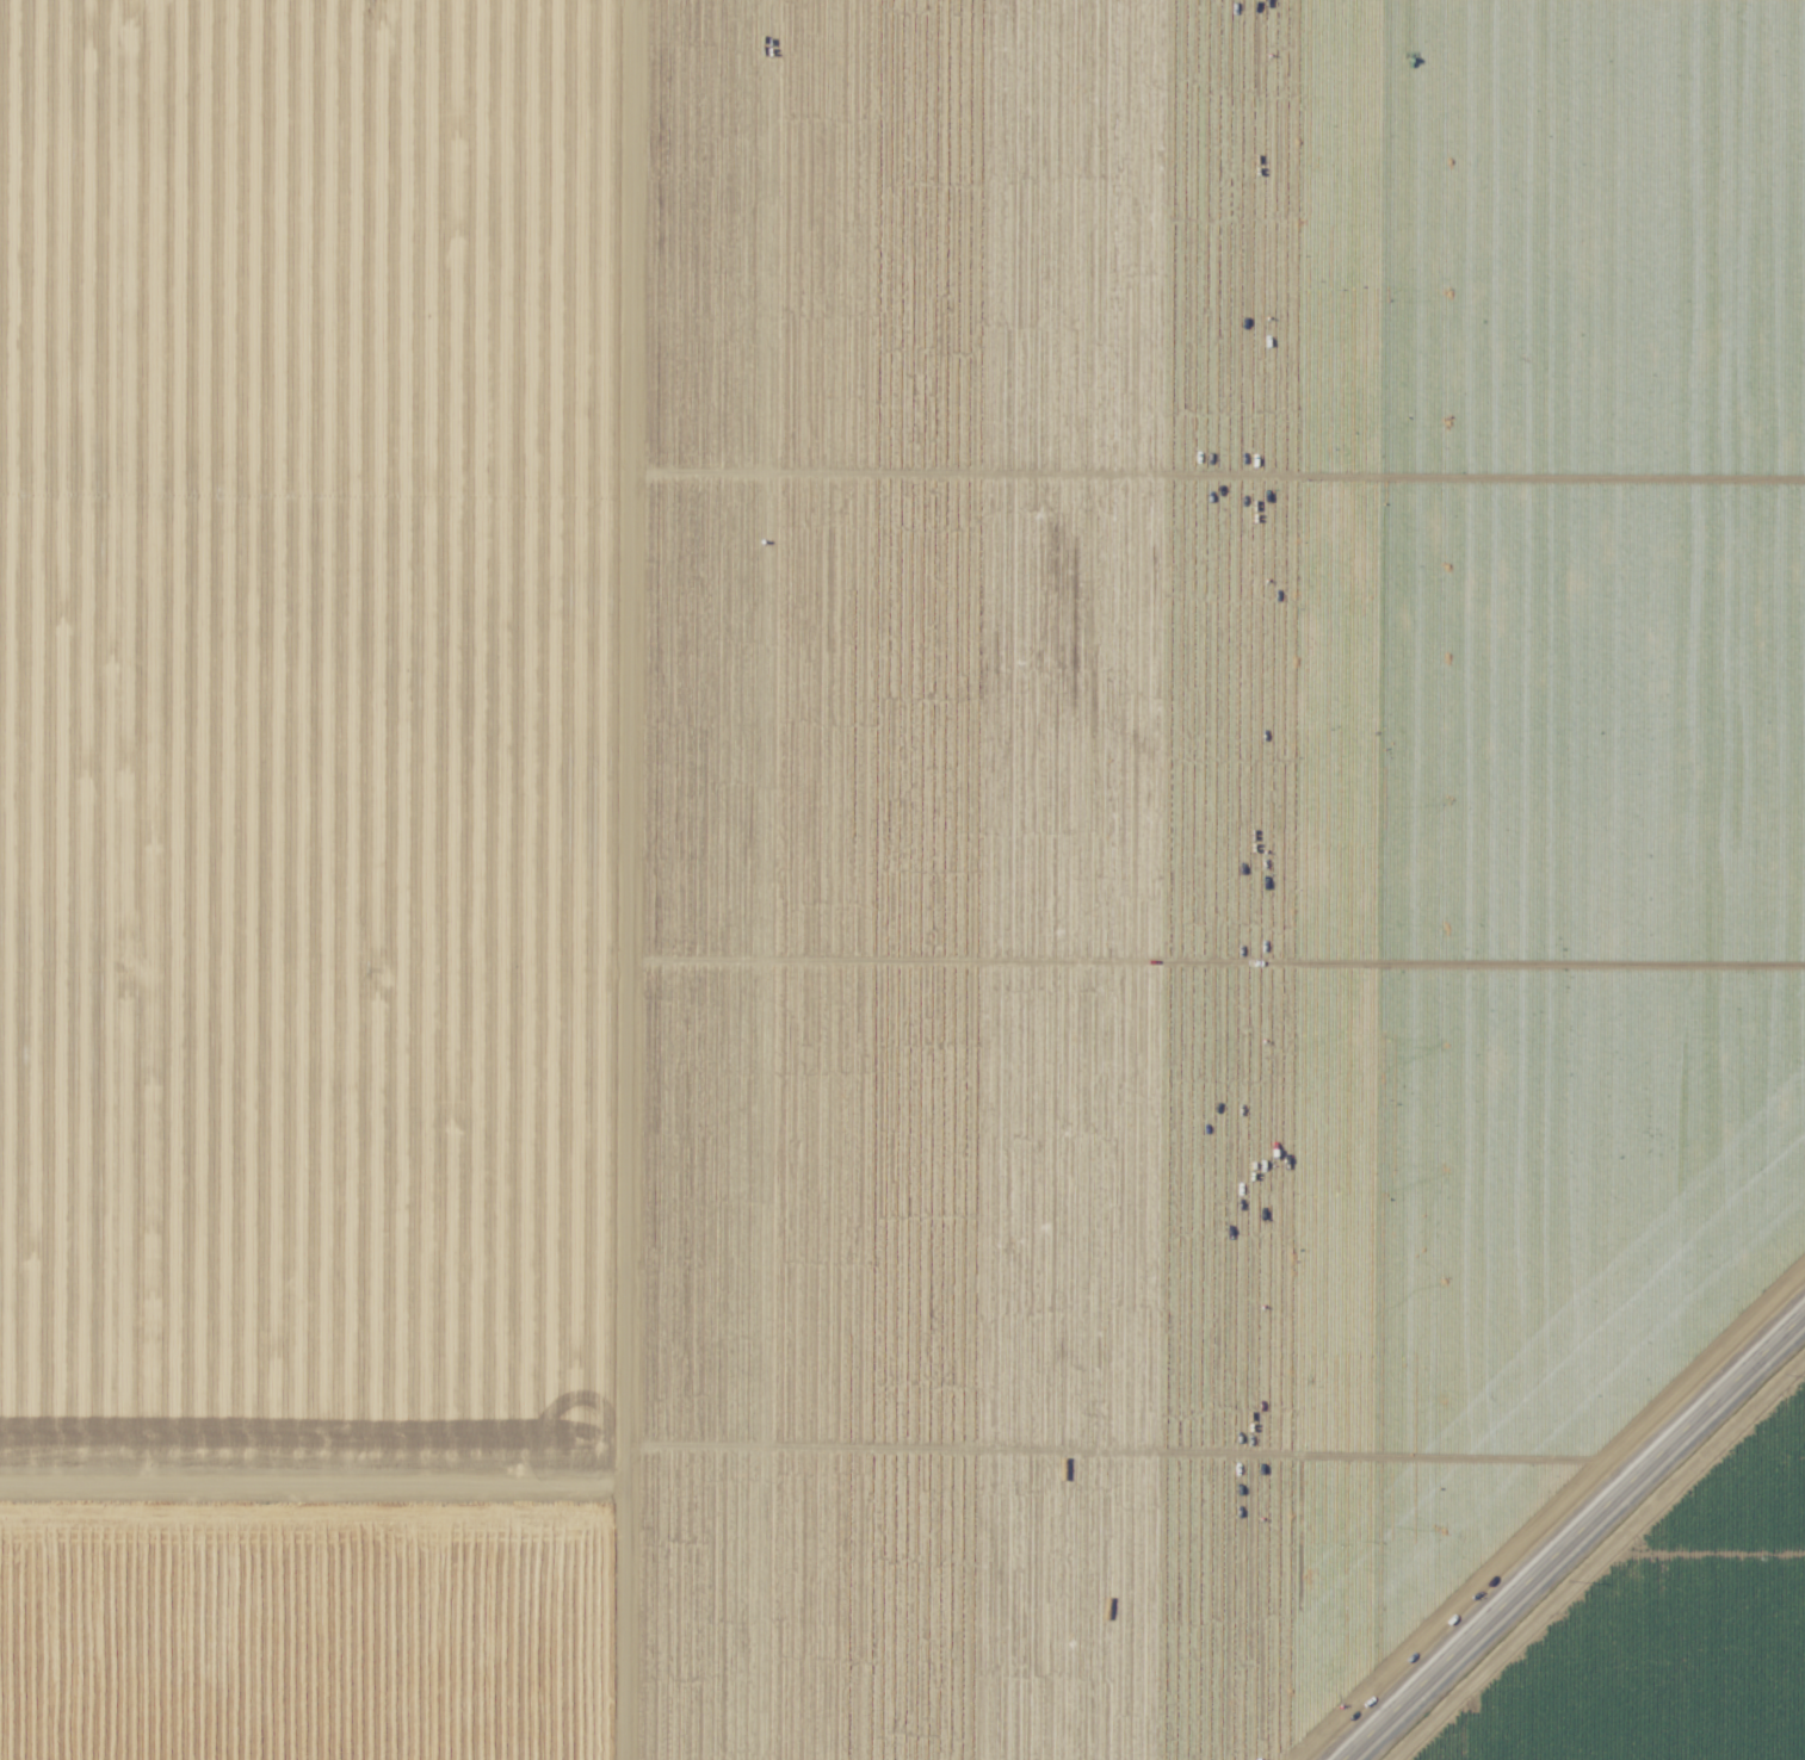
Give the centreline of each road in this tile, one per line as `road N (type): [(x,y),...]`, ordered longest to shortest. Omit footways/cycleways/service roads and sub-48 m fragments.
road 1 (secondary): [(1367,1759),(1804,1337)]

